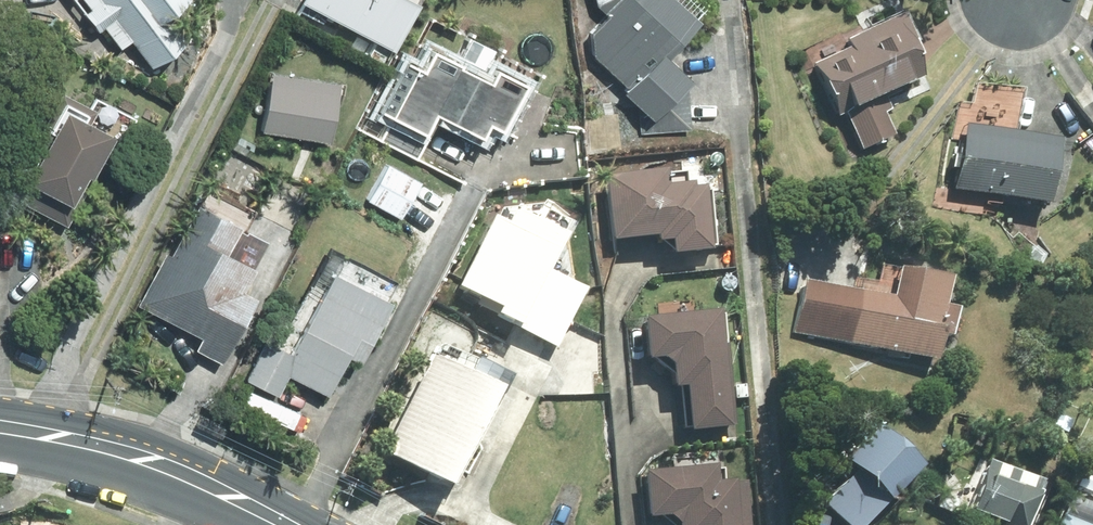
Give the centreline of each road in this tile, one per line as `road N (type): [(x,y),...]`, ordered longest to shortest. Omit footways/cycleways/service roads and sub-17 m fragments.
road 1 (secondary): [(0,432),(204,482),(288,524)]

